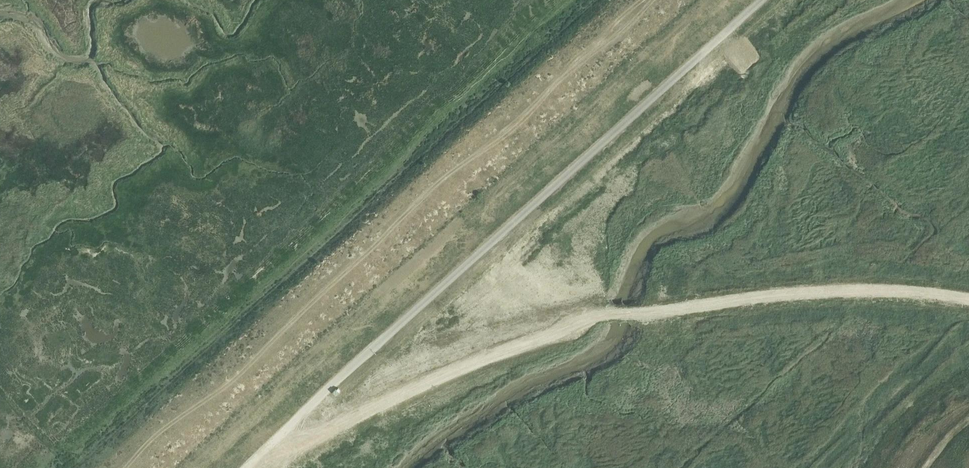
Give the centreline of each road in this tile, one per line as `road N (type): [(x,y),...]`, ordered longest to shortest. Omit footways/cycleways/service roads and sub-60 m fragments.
road 1 (track): [(968,302),(868,293),(597,315),(310,436),(258,467)]
road 2 (track): [(112,467),(629,0)]

